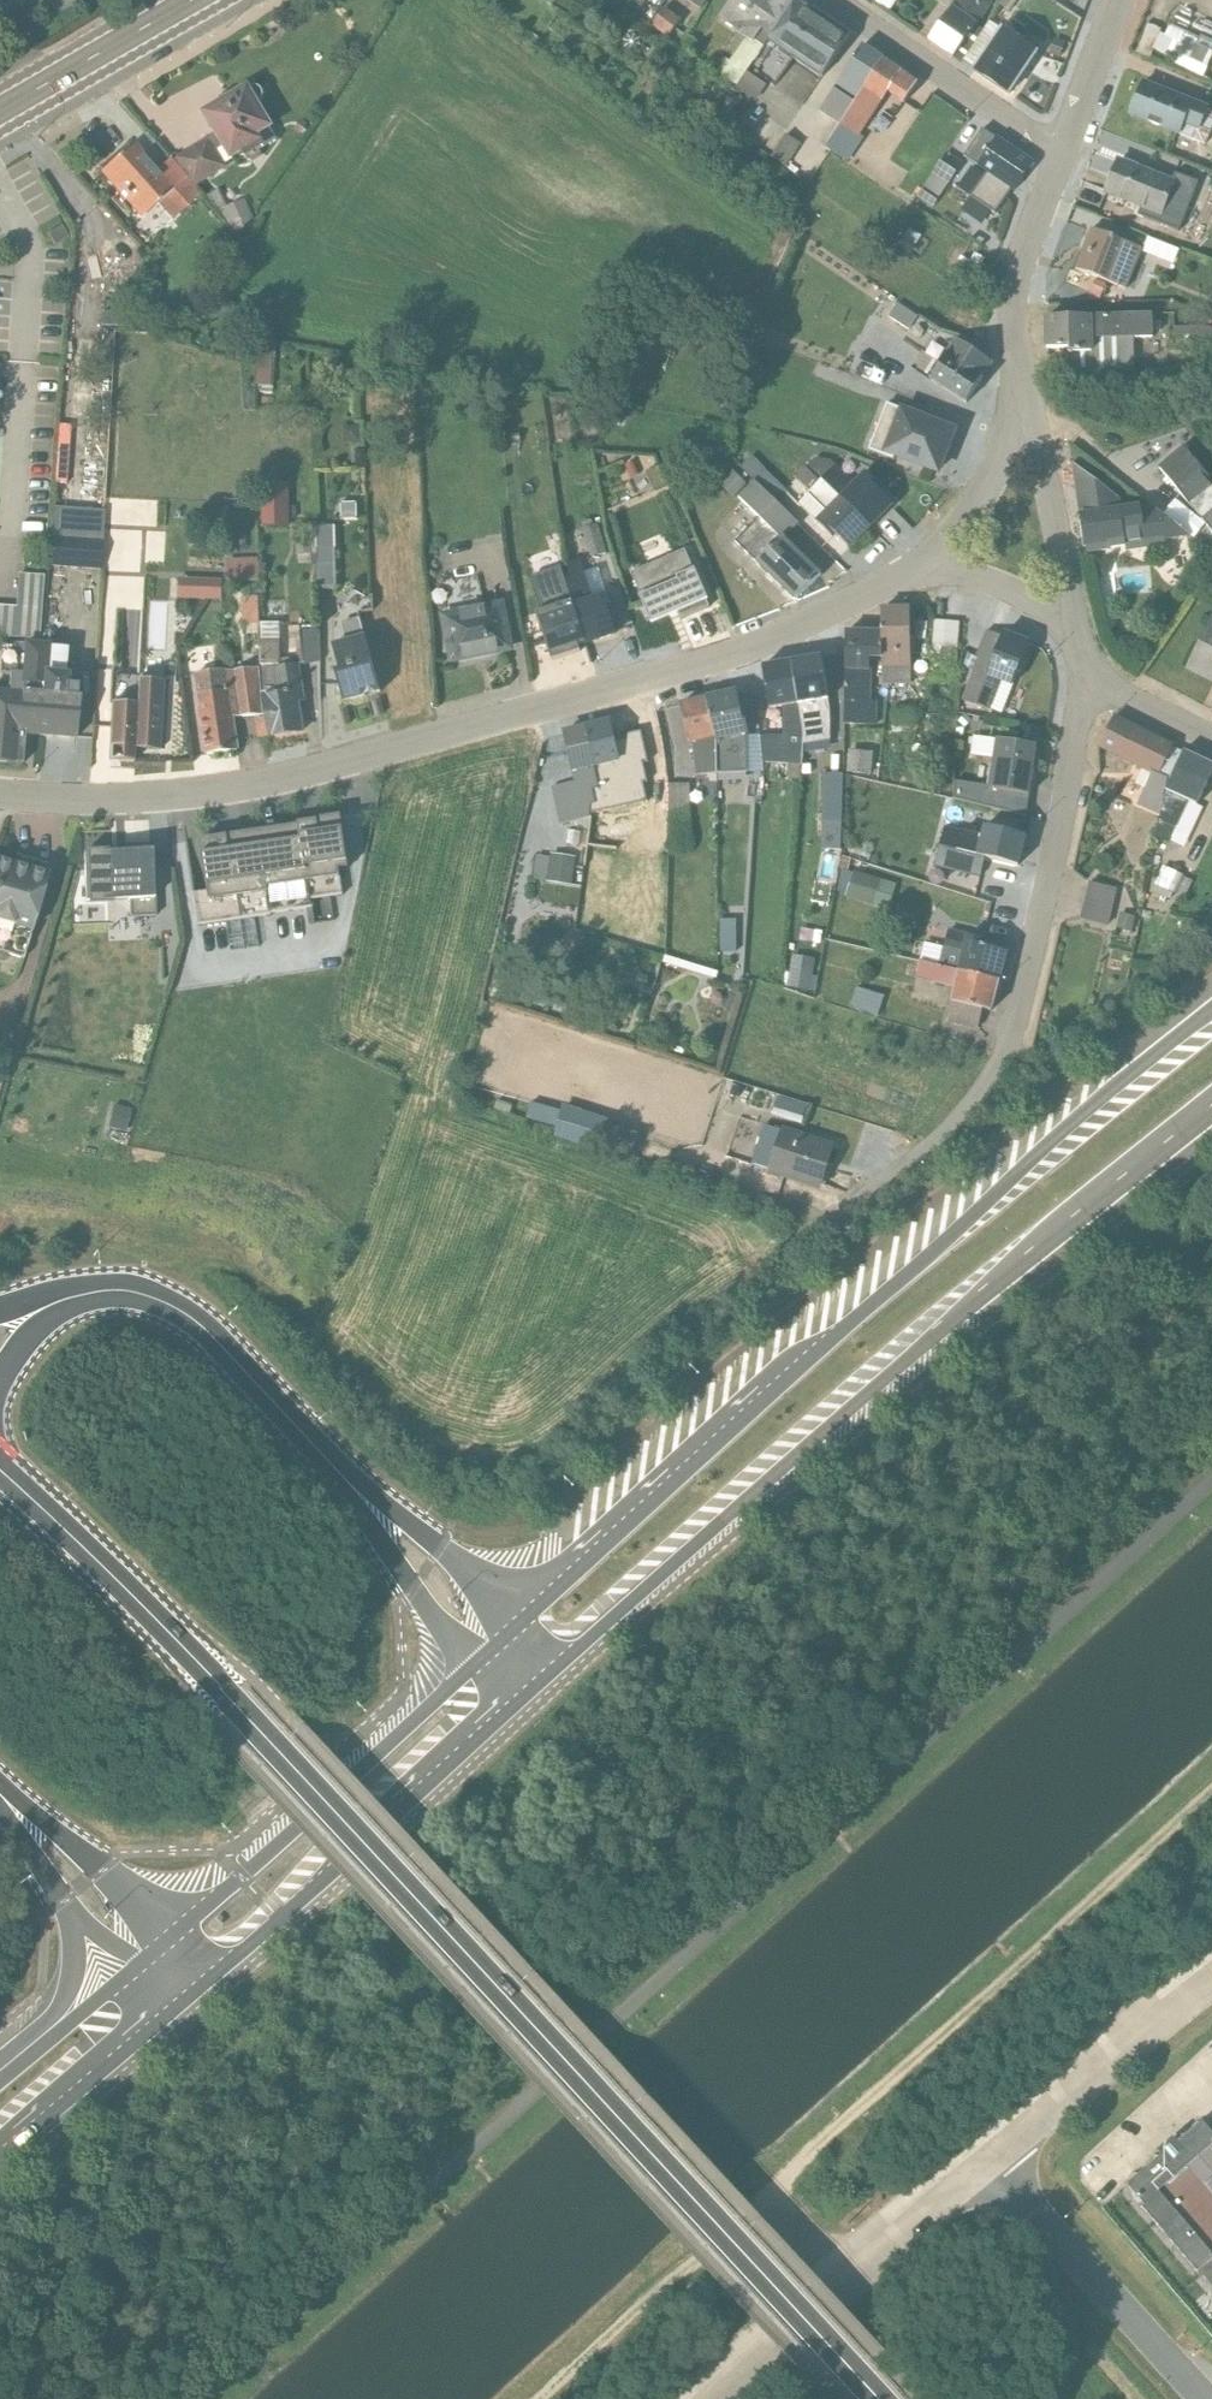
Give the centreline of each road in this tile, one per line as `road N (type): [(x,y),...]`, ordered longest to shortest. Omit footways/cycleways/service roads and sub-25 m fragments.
road 1 (secondary): [(877,2398),(232,1701),(0,1471)]
road 2 (residential): [(0,794),(123,798),(362,758),(761,642),(926,559)]
road 3 (primary): [(1211,1011),(1078,1115),(517,1626)]
road 4 (track): [(524,2398),(1211,1783)]
road 5 (primary): [(541,1683),(1012,1265),(1211,1105)]
road 6 (residential): [(817,1230),(966,1109),(1008,1046),(1042,909),(1085,662)]
road 7 (primary): [(194,1994),(541,1683)]
road 8 (primary): [(476,1663),(165,1945)]
road 9 (secondary): [(345,1480),(182,1313),(133,1292),(108,1290),(41,1308)]
road 10 (unclassified): [(983,2153),(705,2398)]
road 11 (secondary): [(1202,2398),(983,2153)]
road 12 (unclassified): [(1211,1974),(983,2153)]
road 13 (residential): [(1063,152),(832,0)]
road 14 (residential): [(1085,662),(1020,394)]
road 15 (primary): [(0,2160),(194,1994)]
road 16 (residential): [(1020,394),(1011,310),(1020,262),(1063,152)]
road 17 (secondary): [(165,1945),(107,1868),(0,1790)]
road 18 (secondary): [(517,1626),(441,1546),(345,1480)]
road 19 (secondary): [(345,1480),(412,1587),(476,1663)]
road 20 (tertiary): [(0,109),(190,0)]
road 21 (residential): [(926,559),(984,498),(1020,394)]
road 22 (residential): [(926,559),(1001,586),(1043,614),(1085,662)]
road 23 (residential): [(1063,152),(1118,0)]
road 24 (residential): [(1085,662),(1115,691),(1211,740)]
road 25 (secondary): [(64,1900),(75,1967),(49,2031)]
road 26 (secondary): [(0,1799),(64,1900)]

